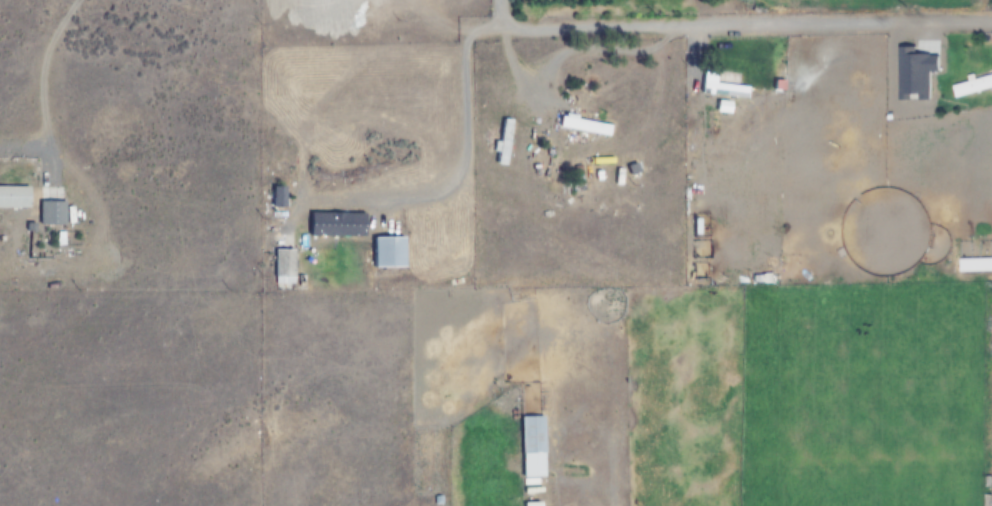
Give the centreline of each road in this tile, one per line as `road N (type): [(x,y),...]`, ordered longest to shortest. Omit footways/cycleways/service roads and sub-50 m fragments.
road 1 (residential): [(500,30),(991,22)]

